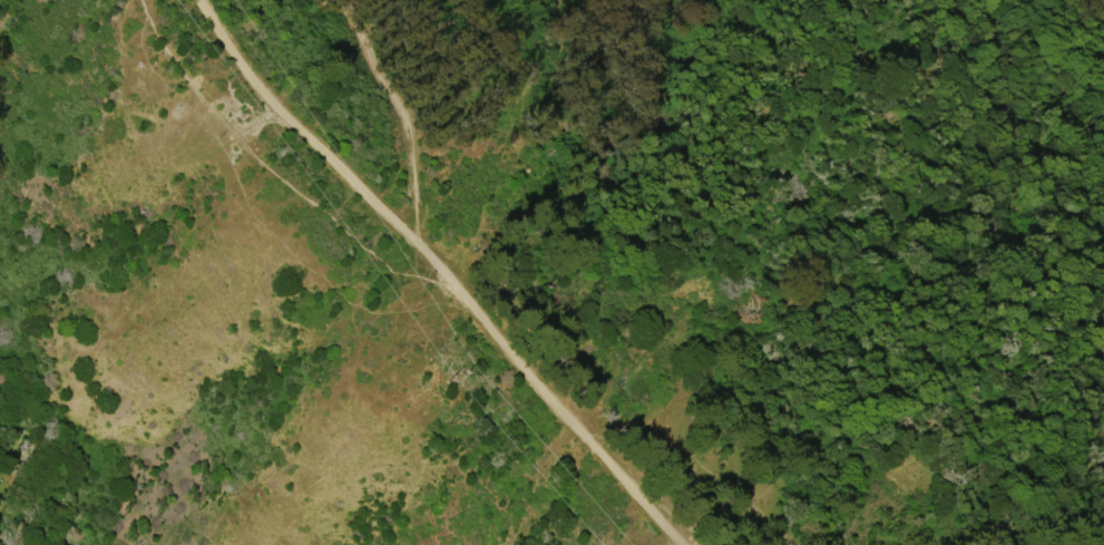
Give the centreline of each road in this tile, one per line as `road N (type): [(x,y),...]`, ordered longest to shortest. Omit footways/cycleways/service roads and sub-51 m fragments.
road 1 (track): [(202,0),(264,103),(432,260),(697,544)]

